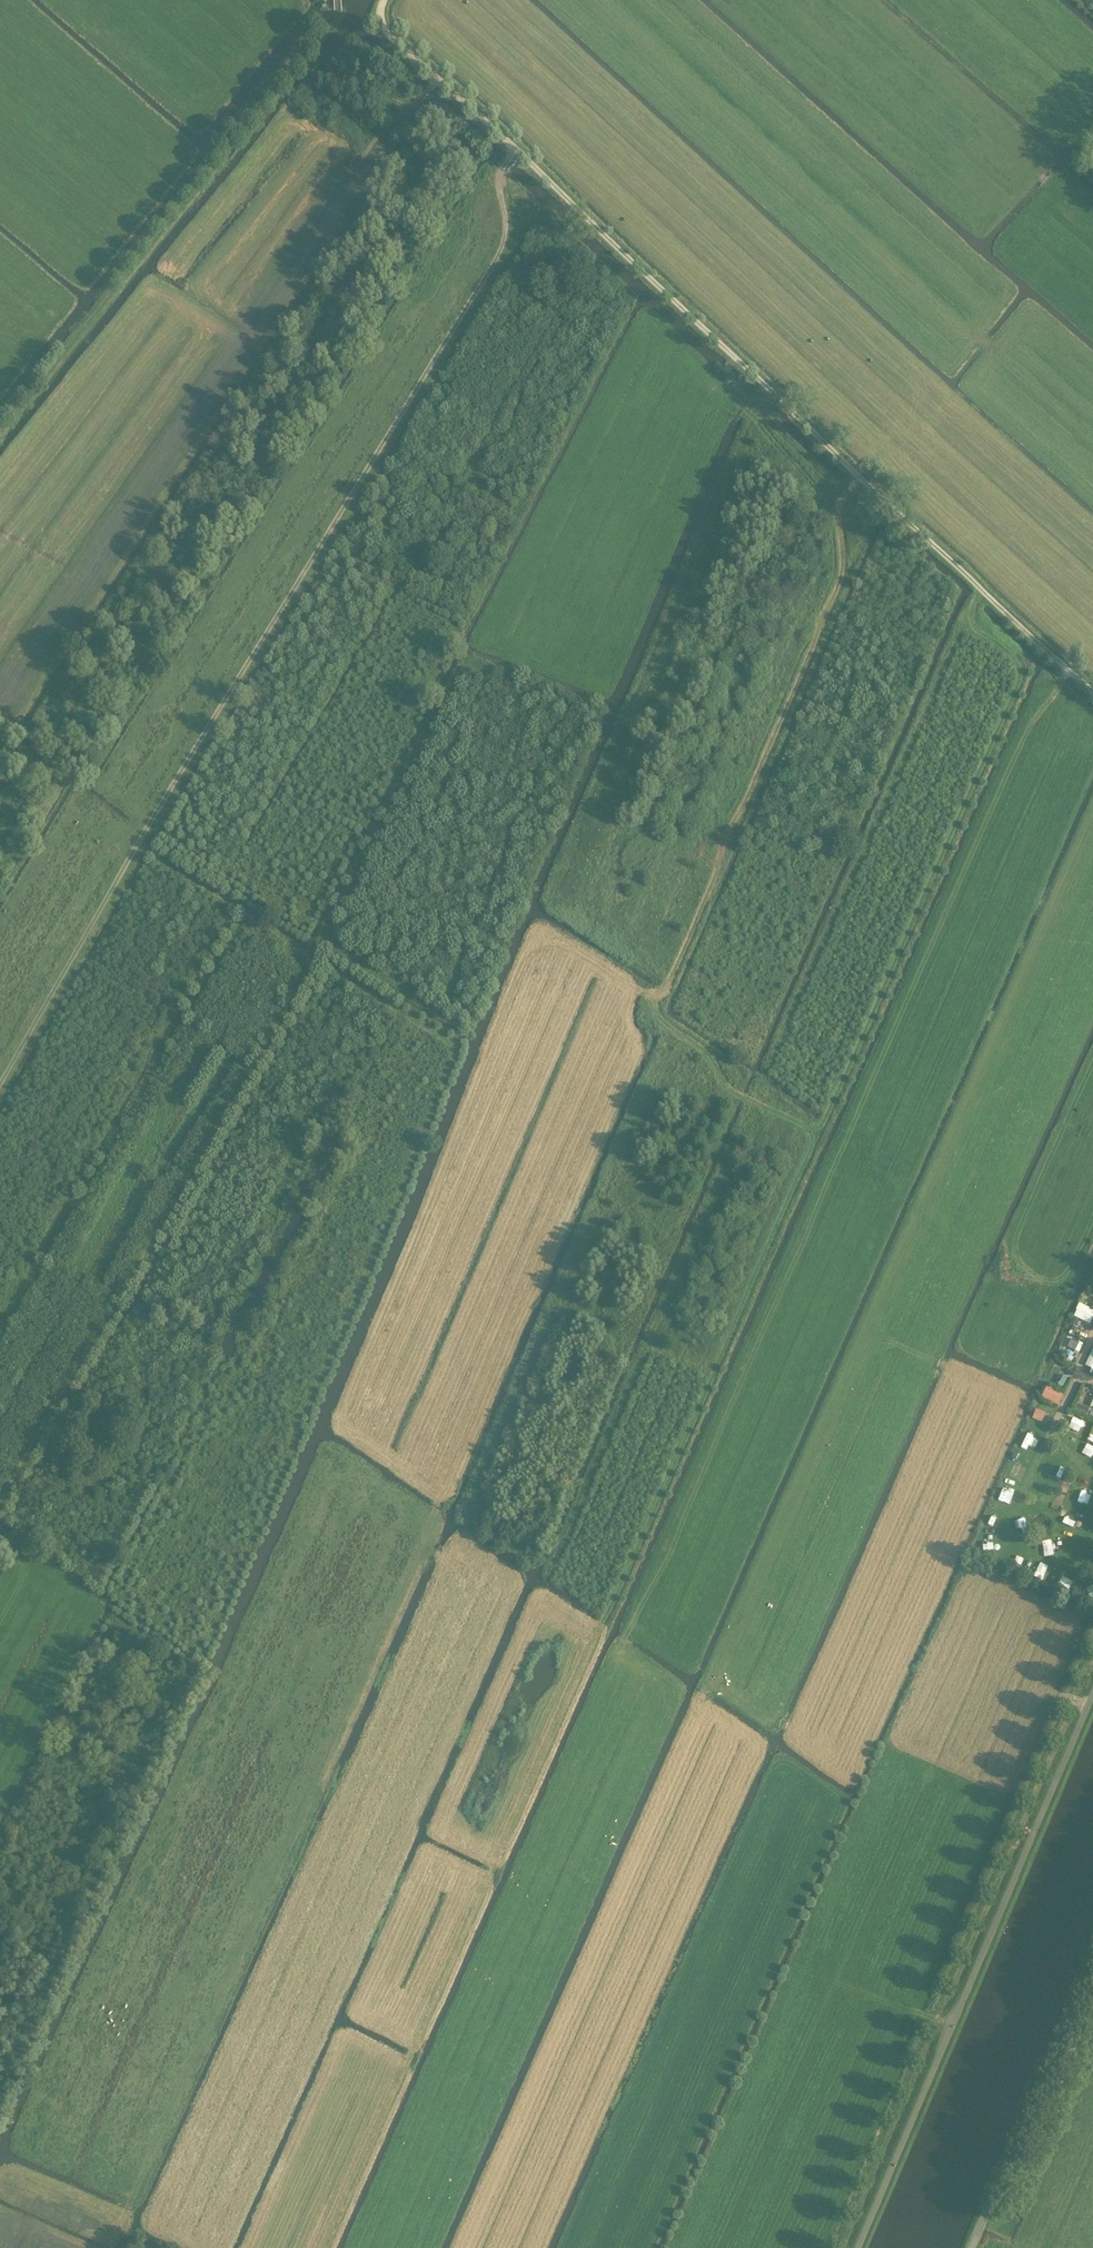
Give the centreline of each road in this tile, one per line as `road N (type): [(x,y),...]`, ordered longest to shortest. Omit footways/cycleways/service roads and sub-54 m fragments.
road 1 (track): [(0,1087),(137,846),(250,912),(0,1341)]
road 2 (track): [(1068,671),(436,79)]
road 3 (track): [(137,846),(505,239),(499,179),(516,151)]
road 4 (unclassified): [(858,2247),(1092,1693)]
road 5 (track): [(670,1030),(656,1005),(835,596),(845,564),(845,501),(861,478)]
road 6 (track): [(810,1143),(811,1158),(599,1632)]
road 7 (unclassified): [(974,2247),(1092,1979)]
road 8 (track): [(250,912),(449,1040)]
road 9 (track): [(598,1214),(670,1030)]

